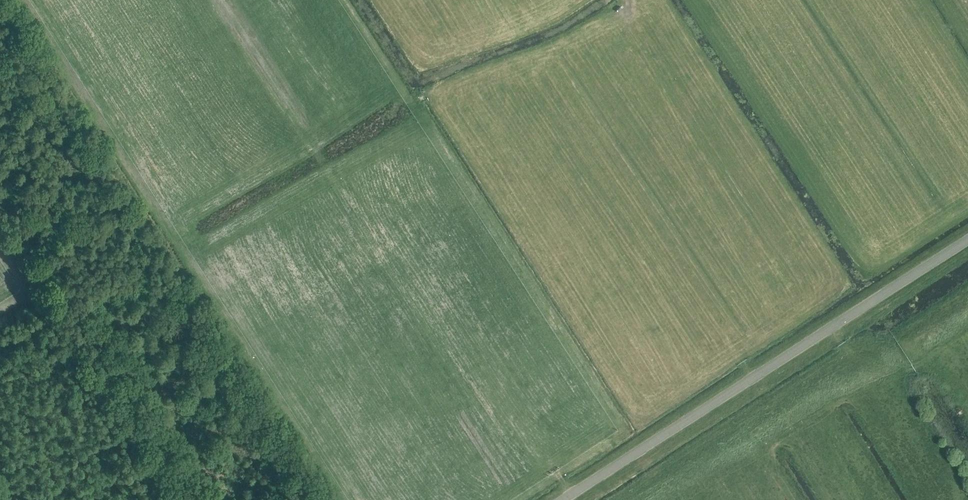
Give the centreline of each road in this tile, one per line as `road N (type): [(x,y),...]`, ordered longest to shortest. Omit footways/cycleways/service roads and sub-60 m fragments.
road 1 (unclassified): [(967,239),(562,499)]

